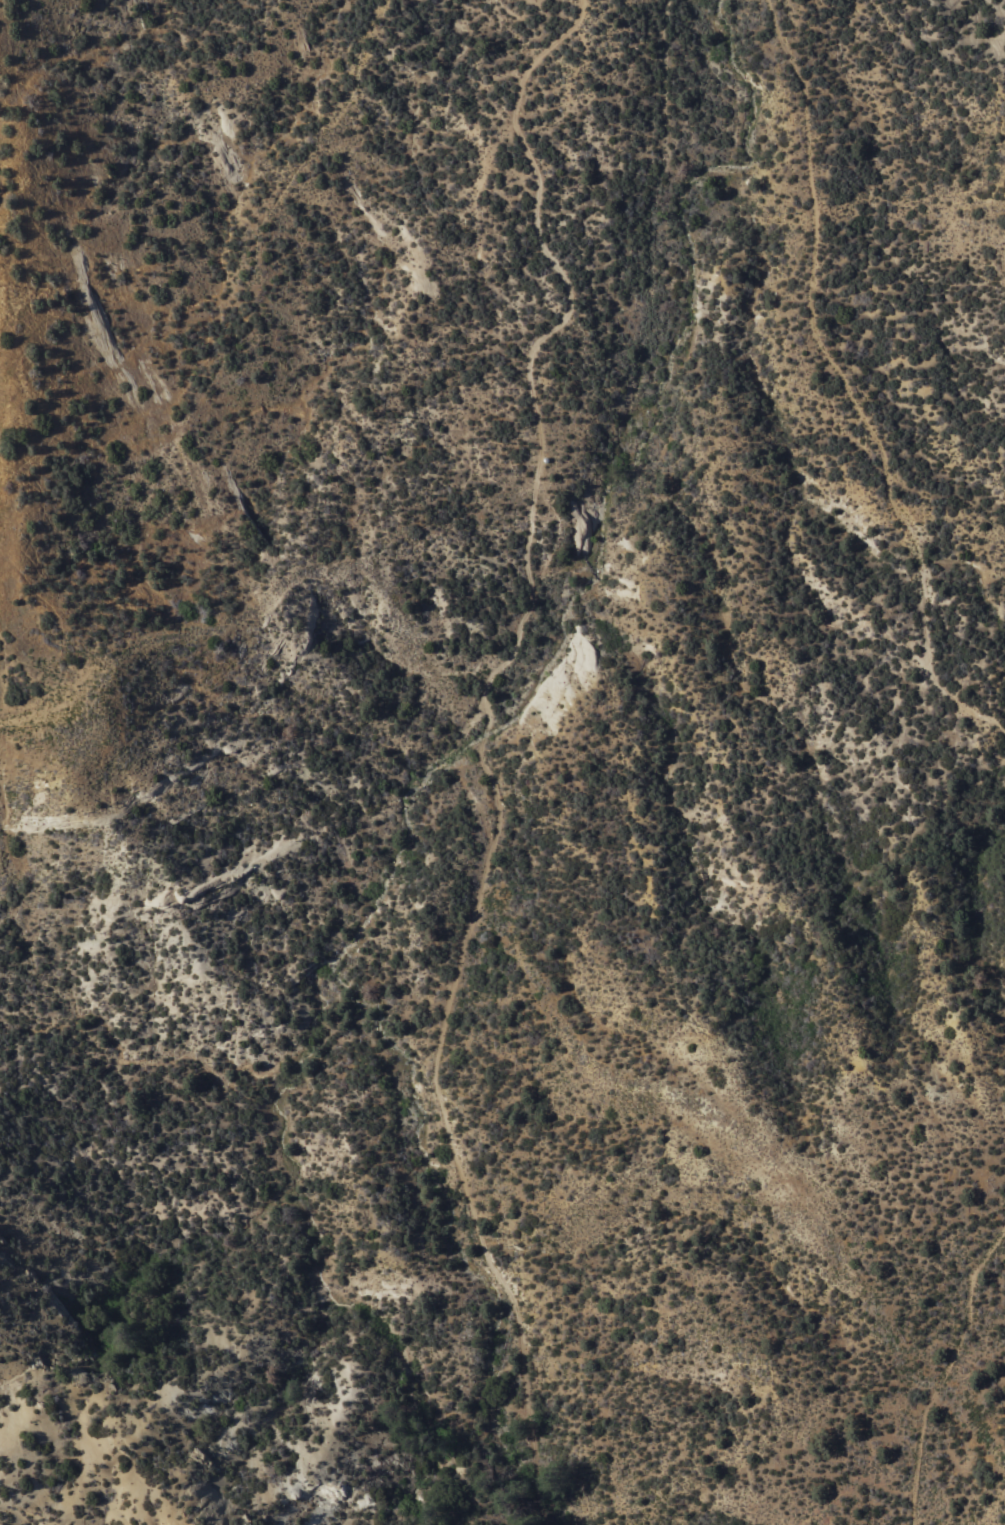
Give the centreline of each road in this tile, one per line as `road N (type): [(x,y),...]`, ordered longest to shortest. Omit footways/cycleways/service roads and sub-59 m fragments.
road 1 (track): [(443,674),(498,788),(485,890),(503,944),(556,1025),(633,1085),(745,1142),(936,1374)]
road 2 (track): [(0,719),(58,704),(127,649),(240,620),(314,571),(370,569),(443,674)]
road 3 (track): [(1004,1218),(979,1254),(959,1340),(930,1383),(914,1436),(913,1524)]

